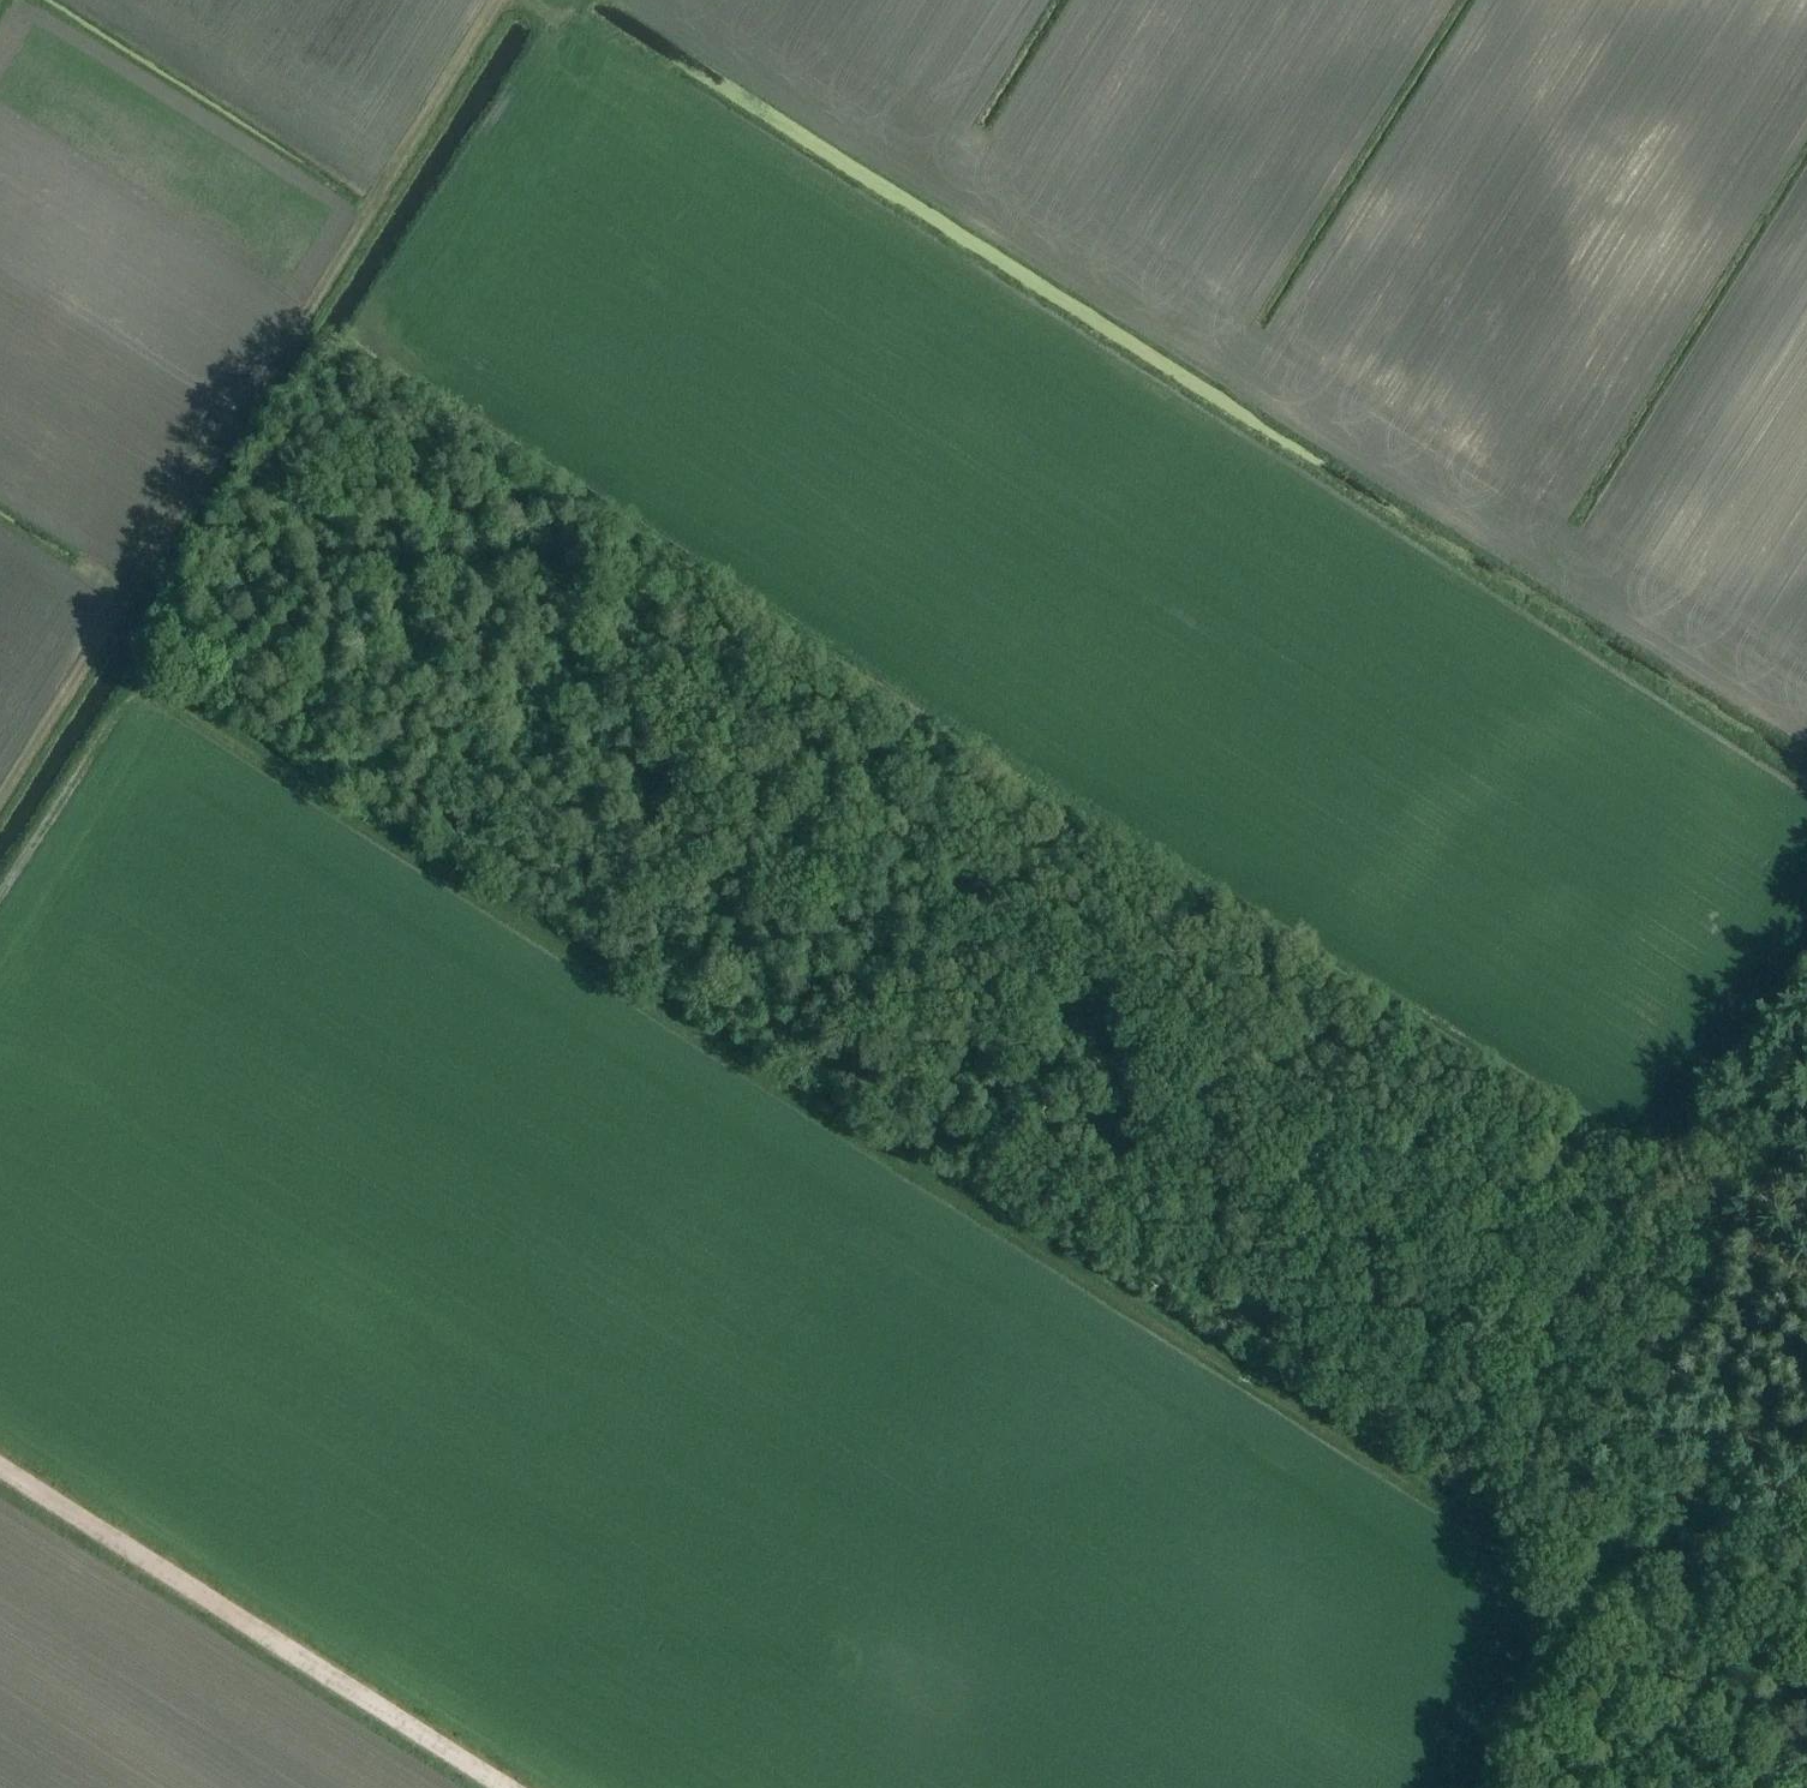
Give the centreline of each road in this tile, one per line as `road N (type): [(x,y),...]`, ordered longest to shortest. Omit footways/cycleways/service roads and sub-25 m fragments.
road 1 (track): [(0,1470),(503,1787)]
road 2 (track): [(1577,1603),(1547,1787)]

